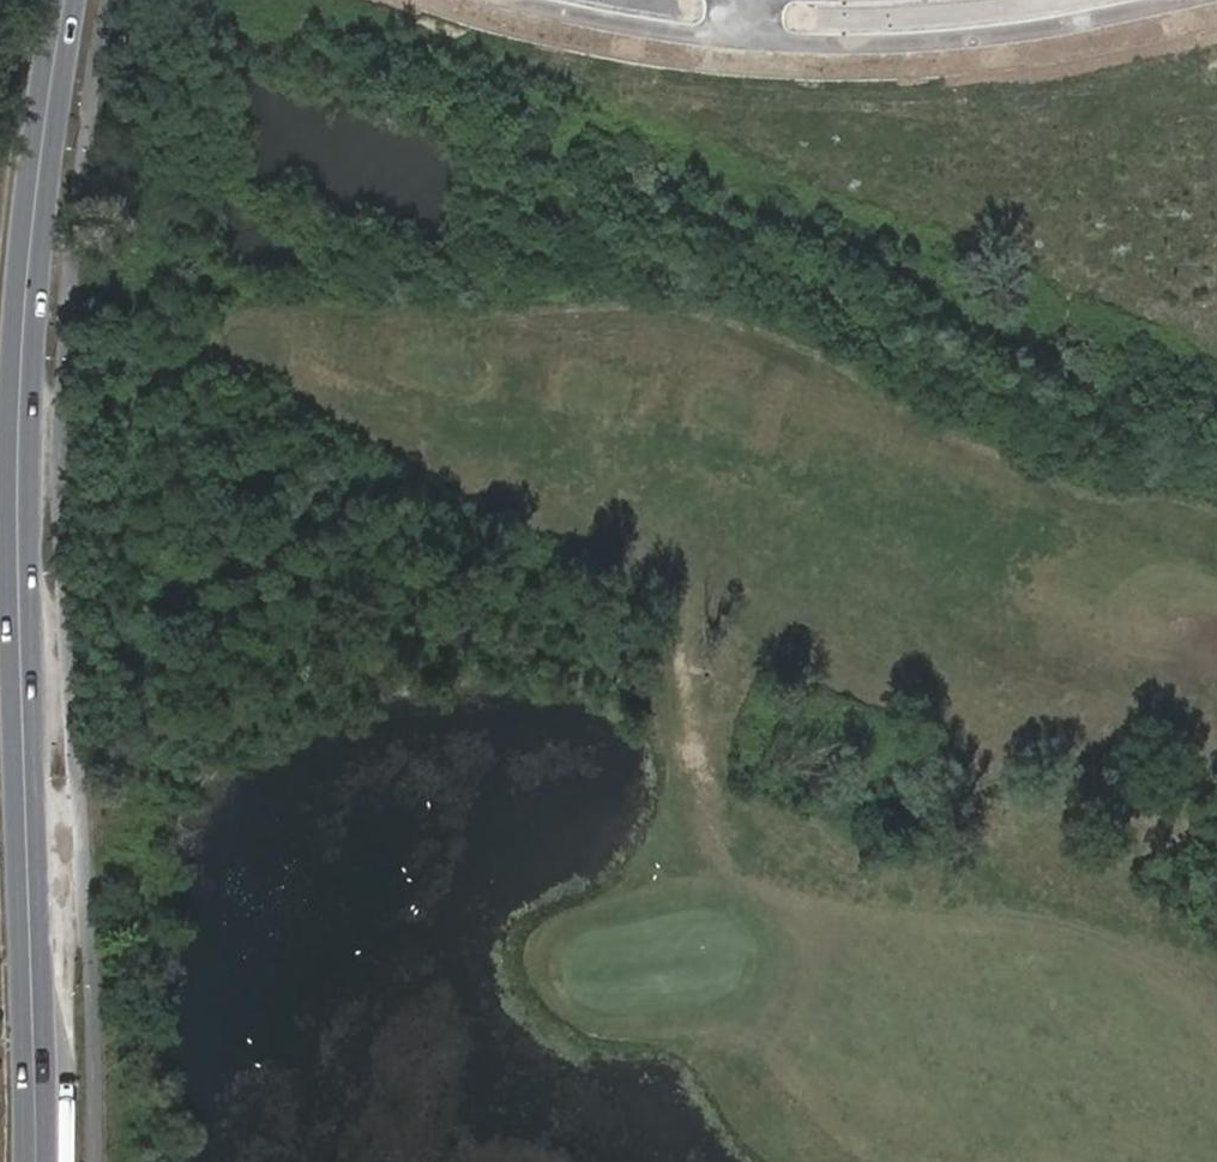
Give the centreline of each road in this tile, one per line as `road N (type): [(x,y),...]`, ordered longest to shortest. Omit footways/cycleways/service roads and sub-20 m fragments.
road 1 (secondary): [(64,0),(23,395),(42,1161)]
road 2 (unclassified): [(738,40),(844,46),(951,39),(1186,0)]
road 3 (unclassified): [(510,0),(738,40)]

